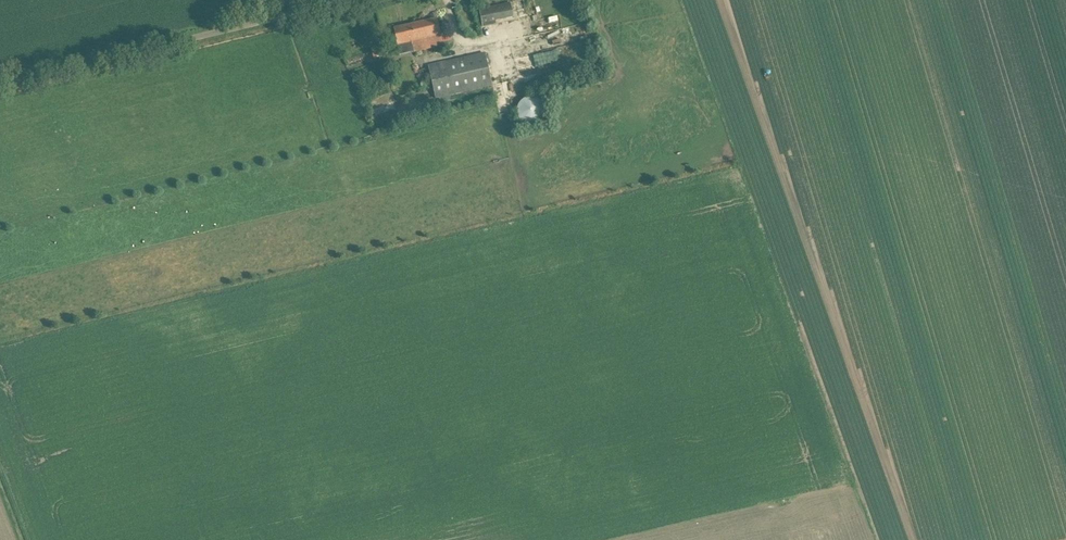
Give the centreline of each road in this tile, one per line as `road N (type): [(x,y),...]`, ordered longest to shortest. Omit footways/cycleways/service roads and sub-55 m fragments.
road 1 (unclassified): [(351,0),(0,87)]

